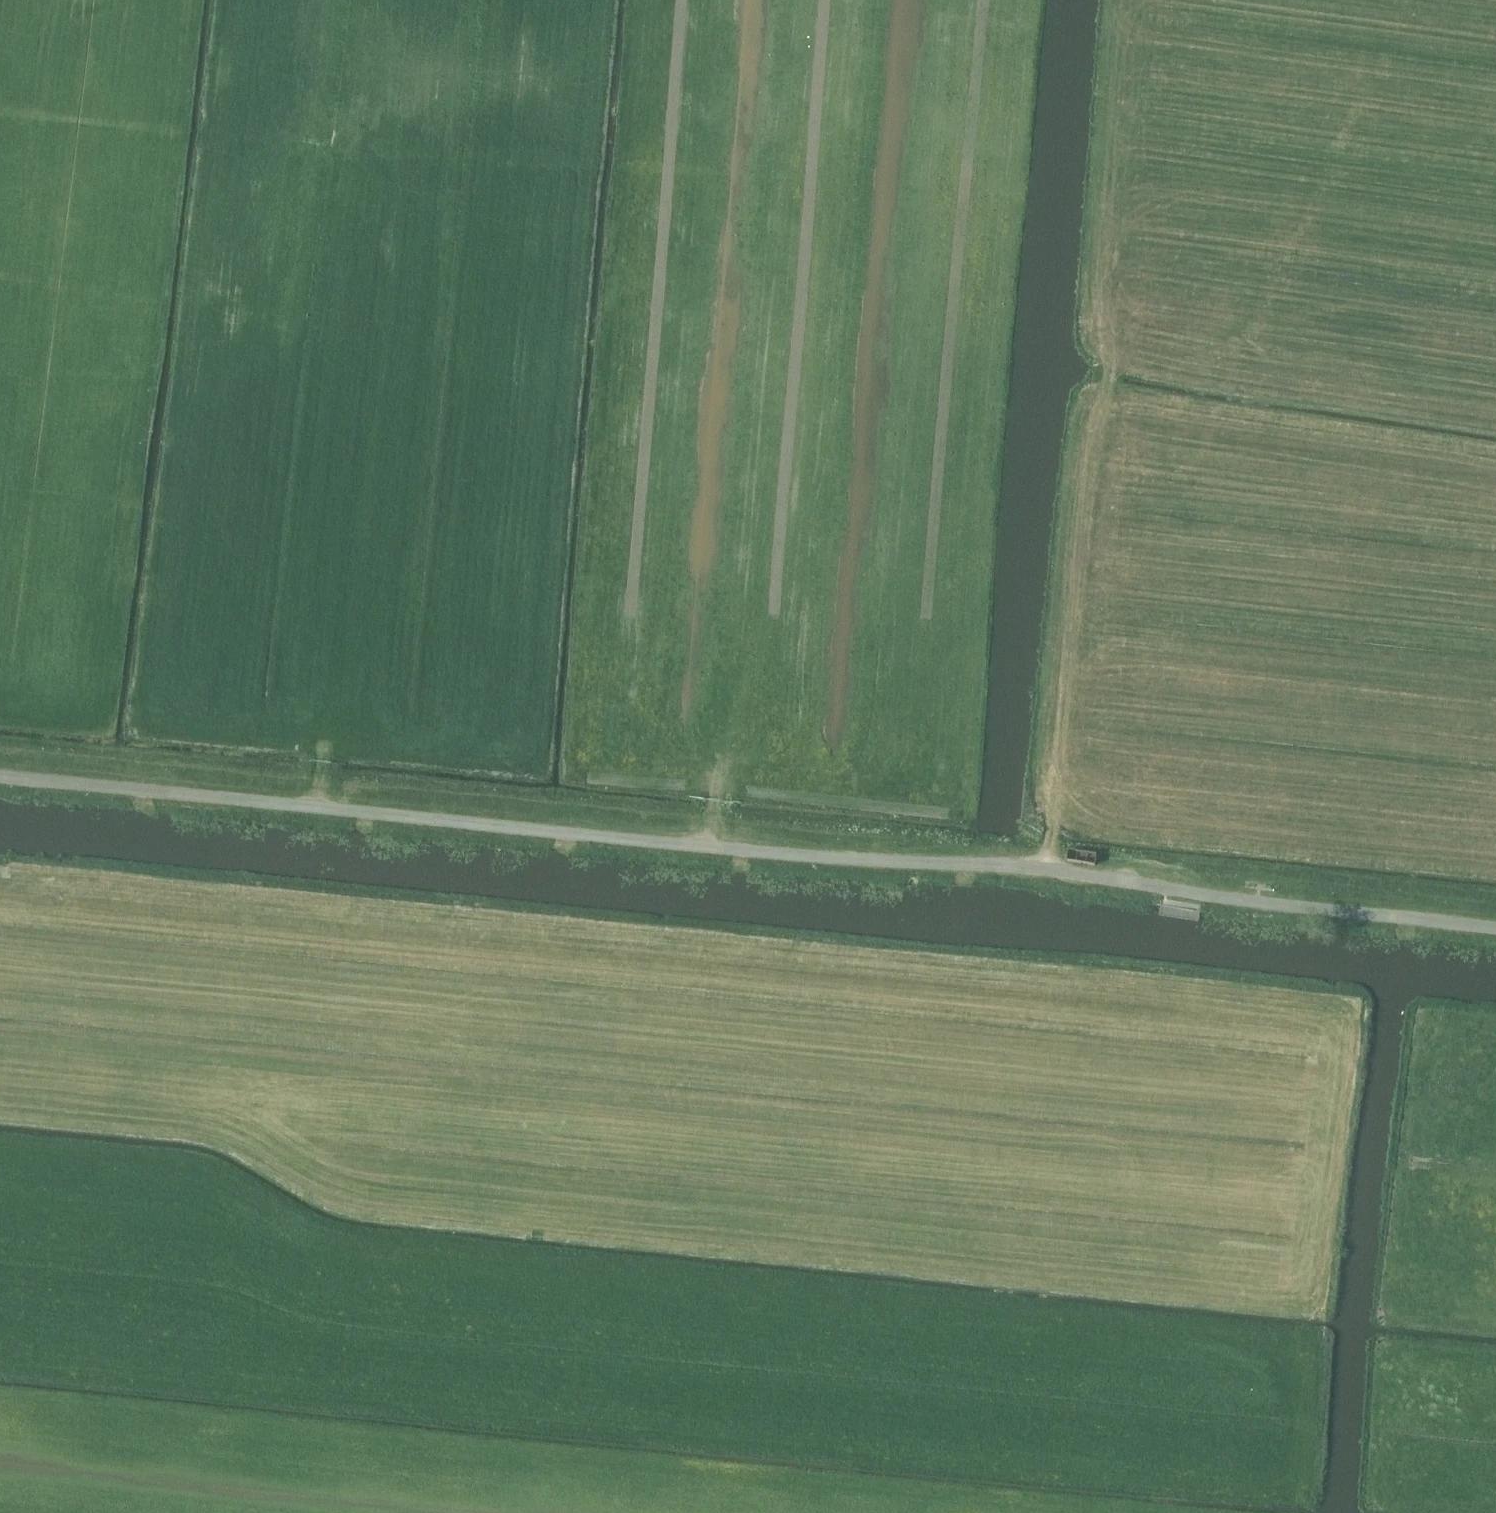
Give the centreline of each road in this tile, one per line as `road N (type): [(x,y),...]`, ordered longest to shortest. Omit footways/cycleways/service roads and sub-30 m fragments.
road 1 (unclassified): [(1495,925),(1082,874),(834,861),(0,778)]
road 2 (track): [(1142,0),(1117,336),(1044,871)]

